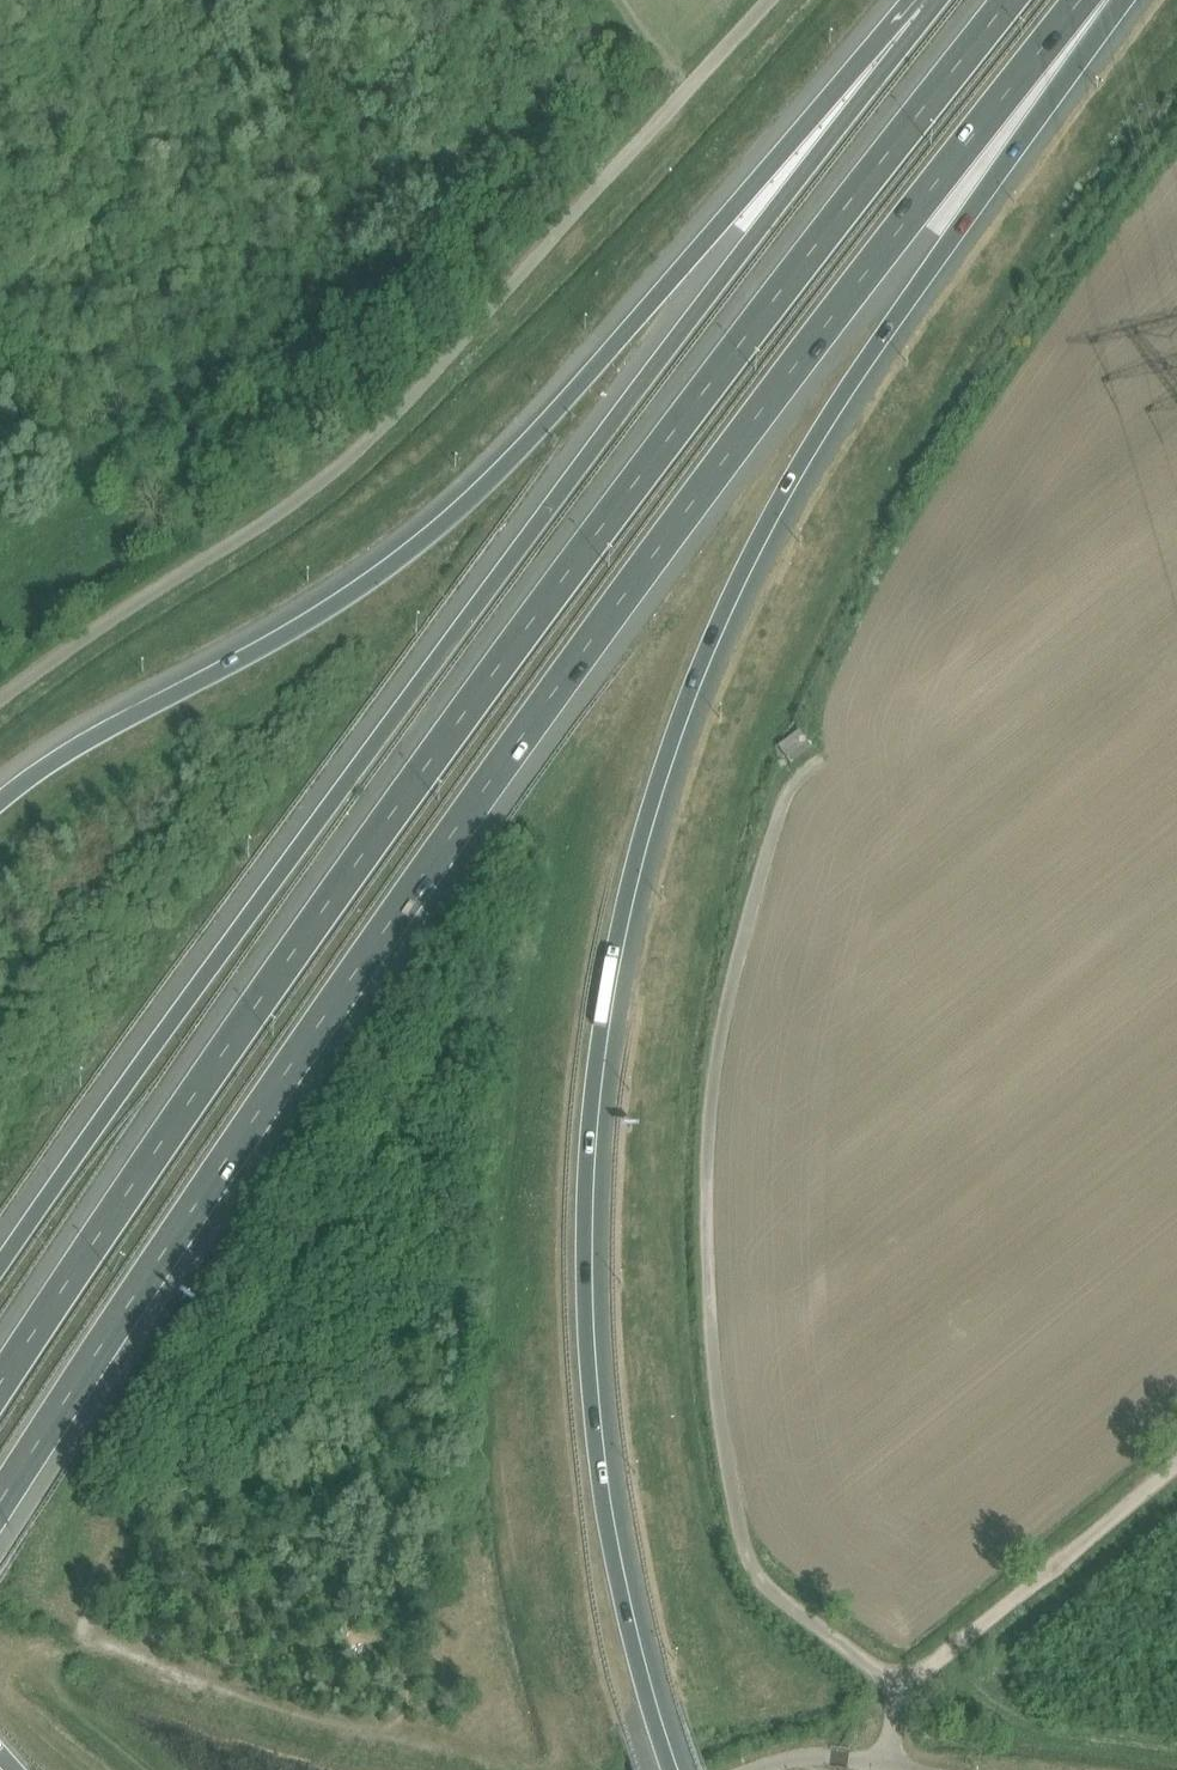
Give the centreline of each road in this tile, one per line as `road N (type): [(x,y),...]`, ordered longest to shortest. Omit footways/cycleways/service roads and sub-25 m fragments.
road 1 (motorway): [(680,1769),(621,1570),(596,1424),(587,1279),(607,1005),(631,887),(706,660),(753,558),(807,460),(1103,28),(1114,0)]
road 2 (motorway): [(0,1500),(391,922),(669,533),(1080,0)]
road 3 (motorway): [(1007,0),(617,505),(333,892),(0,1381)]
road 4 (motorway): [(923,6),(259,885),(0,1269)]
road 5 (motorway): [(923,6),(789,139),(543,424),(448,521),(335,603),(90,737),(0,800)]
road 6 (unclassified): [(0,697),(281,512),(353,454),(770,0)]
road 7 (unclassified): [(909,1685),(771,1598),(746,1549),(715,1391),(700,1116),(774,818),(788,789)]
road 8 (track): [(1176,1470),(909,1685)]

